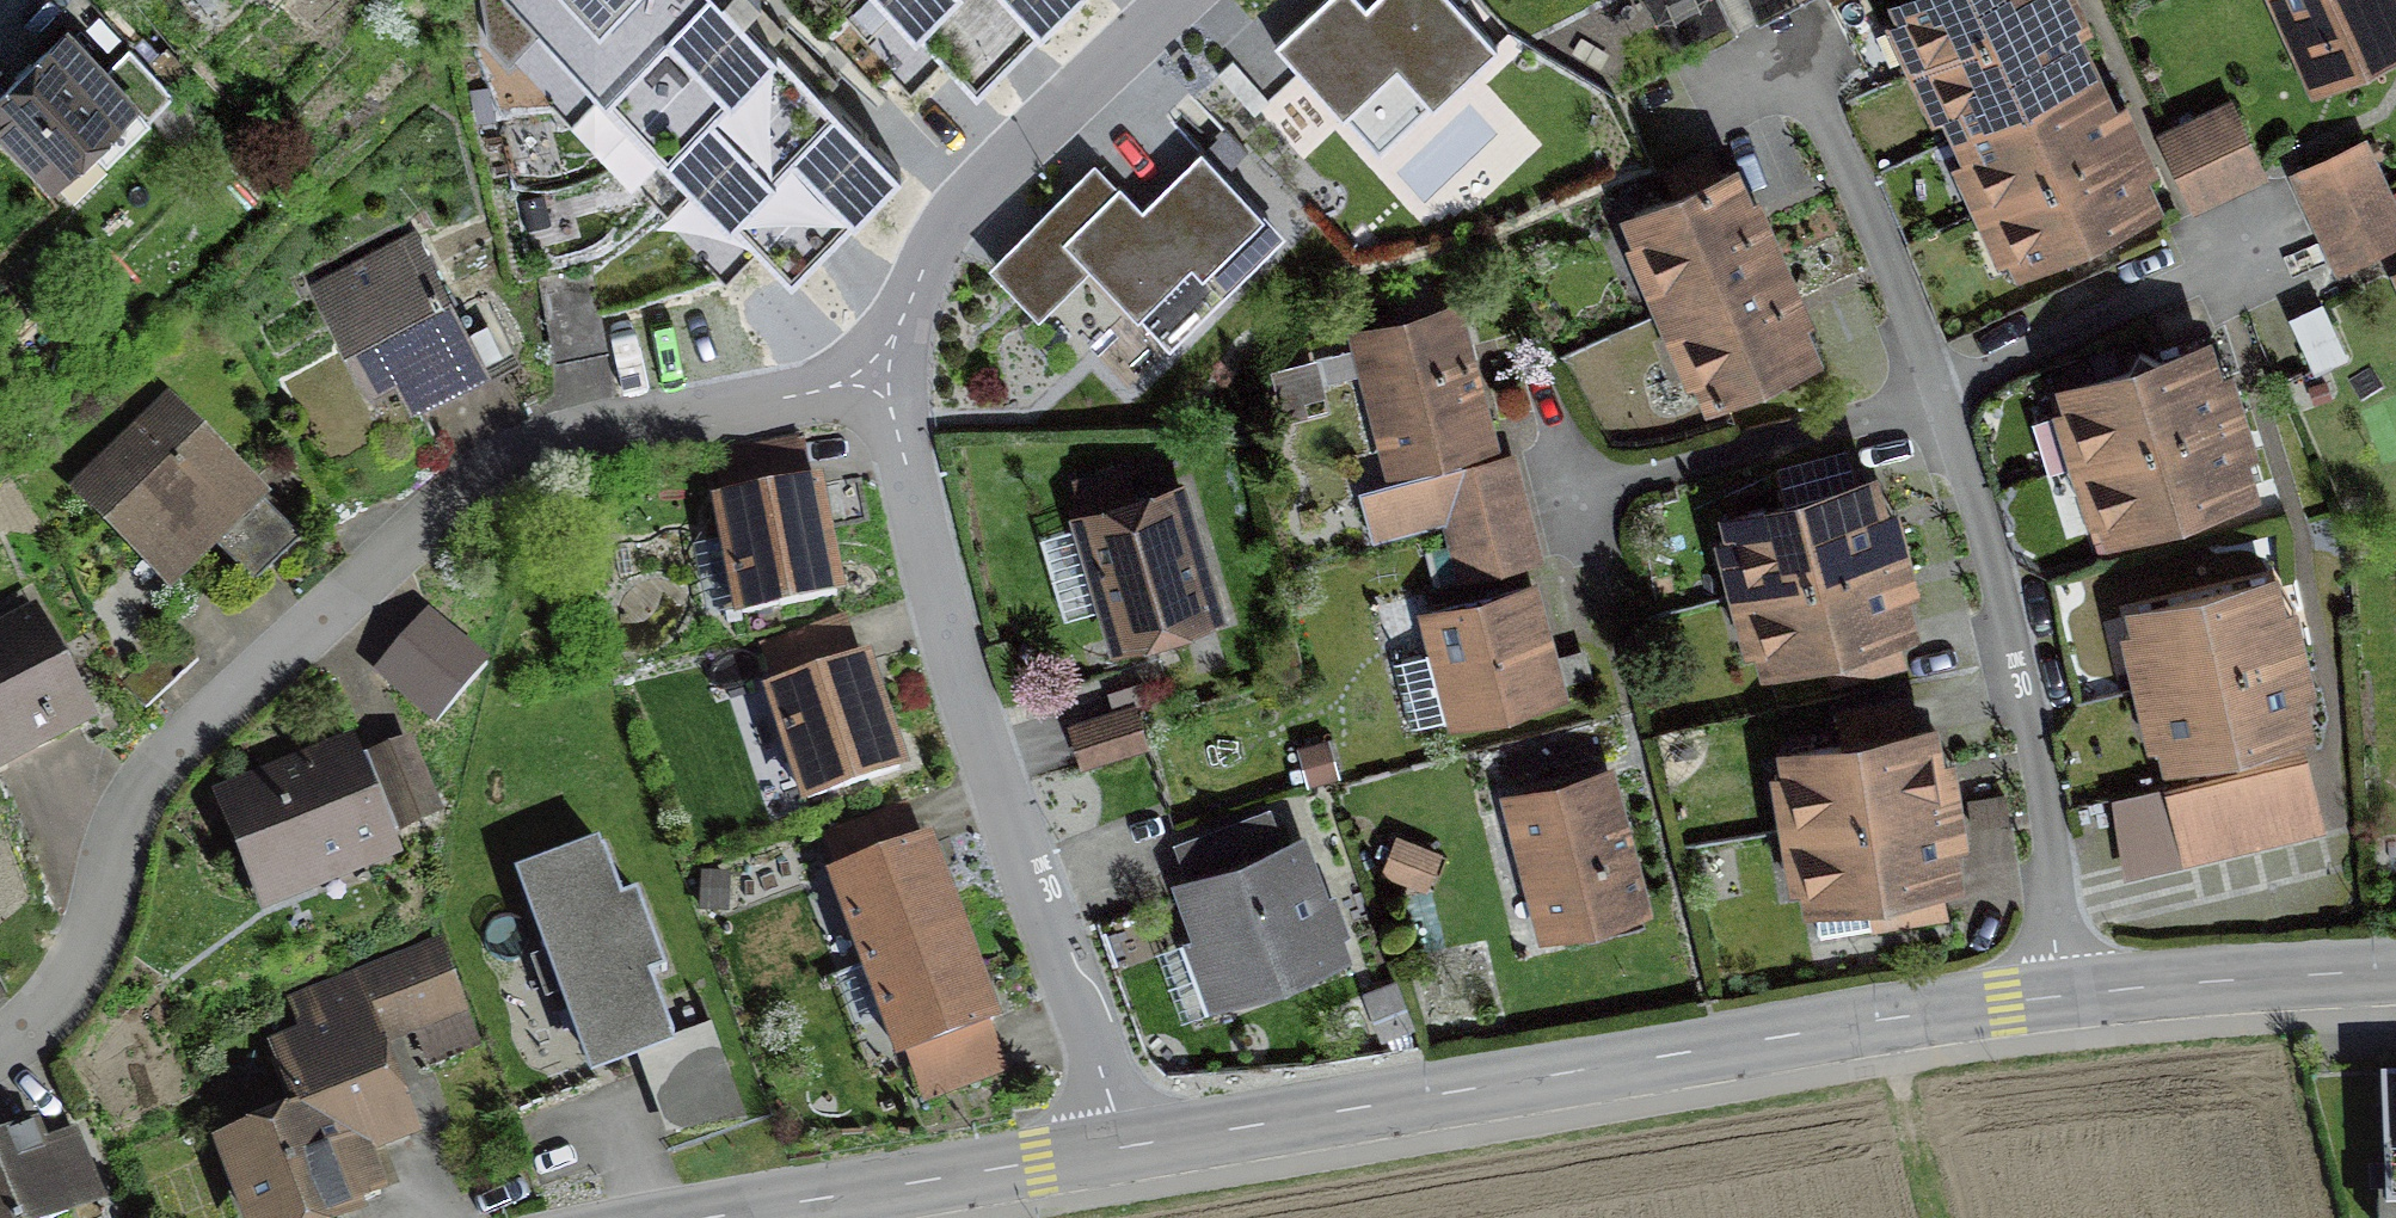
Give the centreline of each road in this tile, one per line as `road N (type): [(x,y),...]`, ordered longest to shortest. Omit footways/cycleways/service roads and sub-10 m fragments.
road 1 (residential): [(876,380),(525,453),(425,518),(142,779),(75,965),(25,1031),(0,1046)]
road 2 (residential): [(2069,1001),(2013,693),(1930,407),(1800,69)]
road 3 (residential): [(1129,1156),(2069,1001)]
road 4 (residential): [(1129,1156),(958,676),(876,380)]
road 5 (residential): [(876,380),(970,197),(1180,0)]
road 6 (residential): [(772,1217),(1129,1156)]
road 7 (residential): [(2069,1001),(2395,976)]

